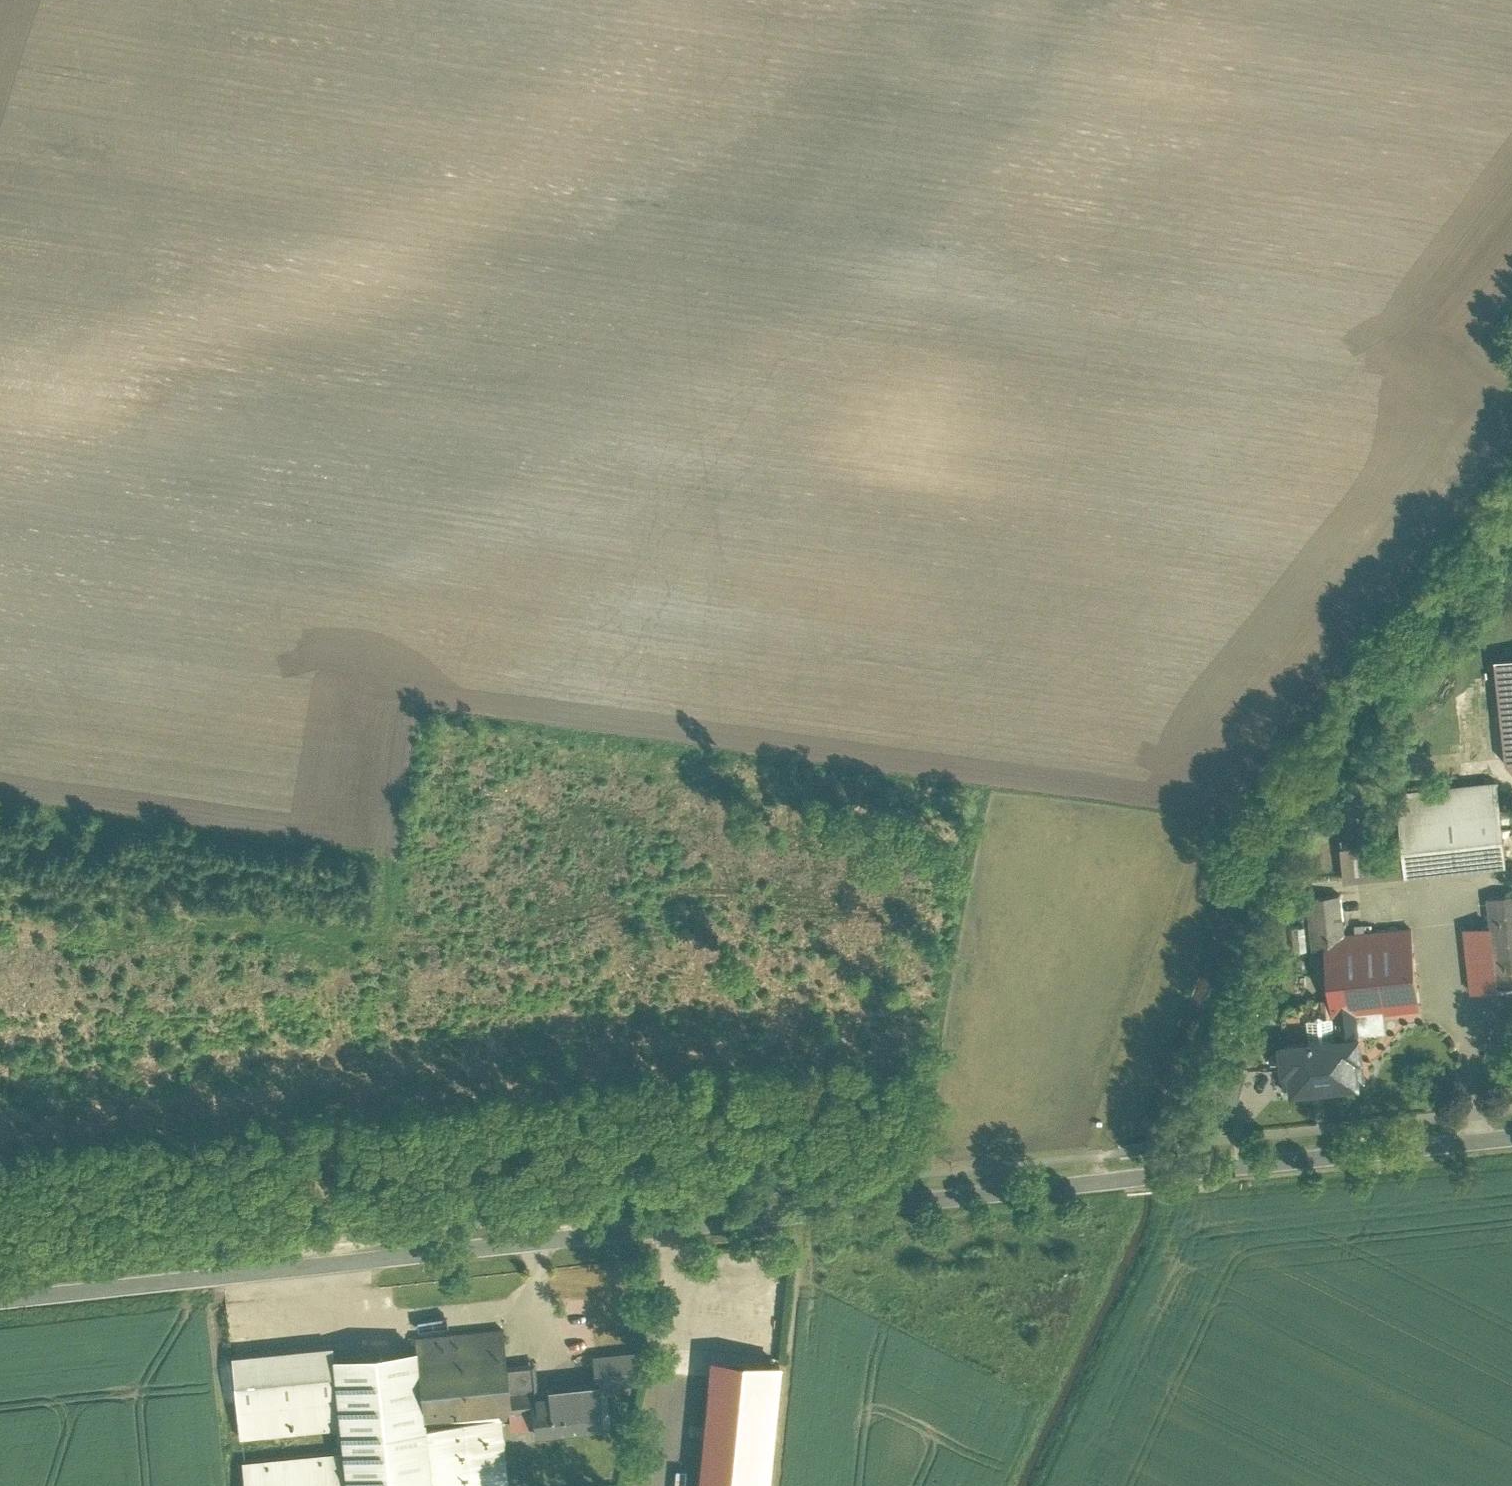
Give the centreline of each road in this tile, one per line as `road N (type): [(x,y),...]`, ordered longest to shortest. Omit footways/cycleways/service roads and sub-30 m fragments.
road 1 (tertiary): [(0,1300),(1511,1137)]

